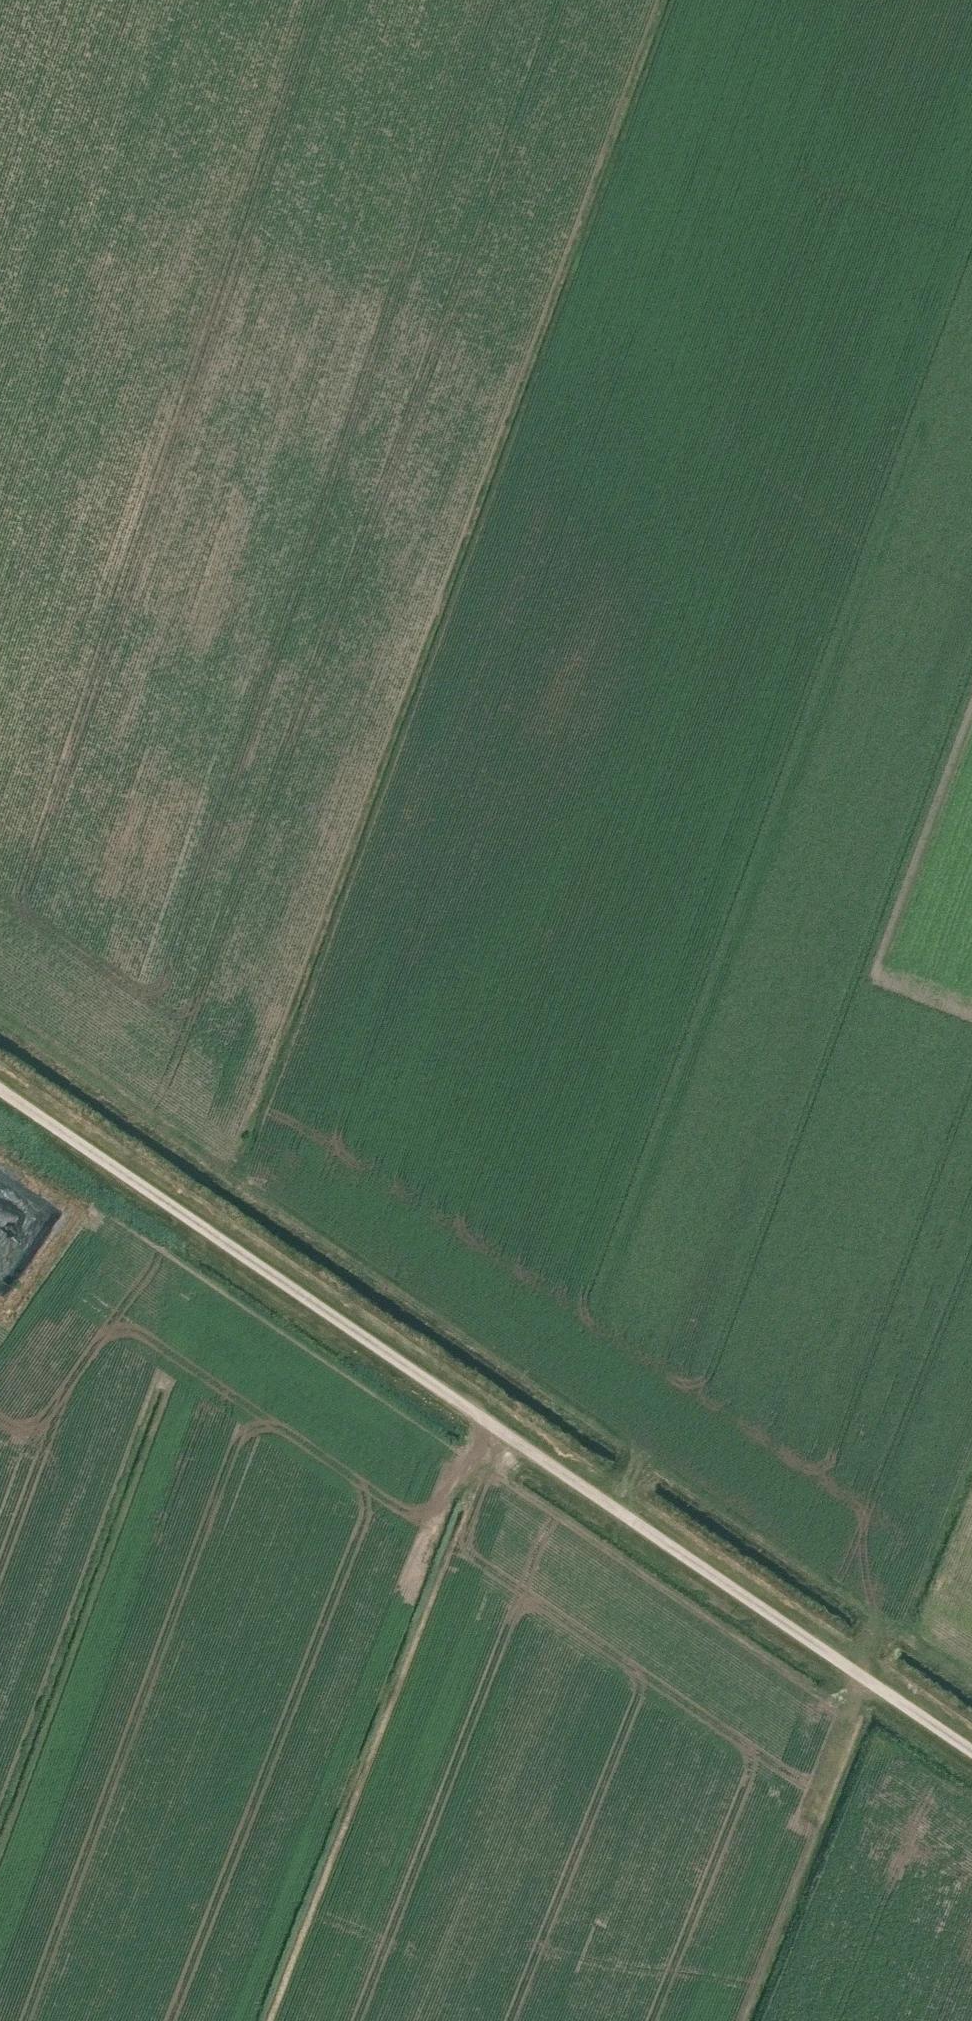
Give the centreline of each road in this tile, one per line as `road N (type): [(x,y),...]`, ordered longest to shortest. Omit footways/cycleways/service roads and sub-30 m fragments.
road 1 (unclassified): [(971,1751),(0,1089)]

